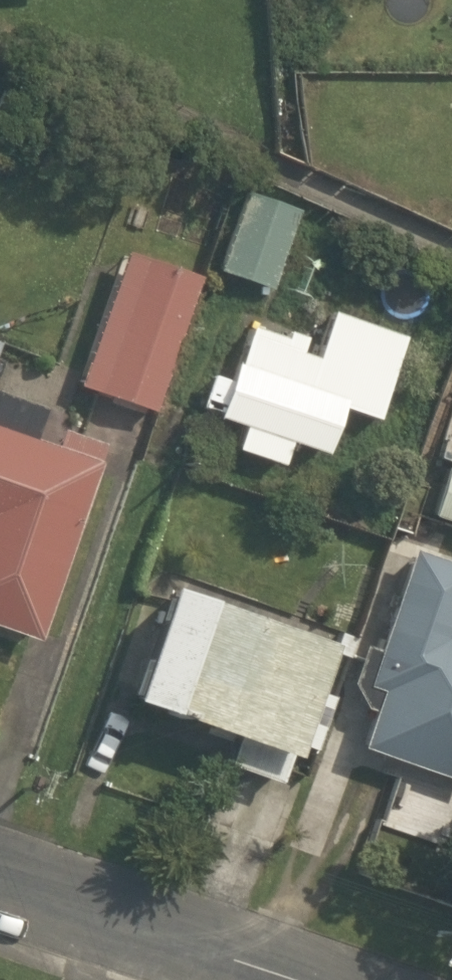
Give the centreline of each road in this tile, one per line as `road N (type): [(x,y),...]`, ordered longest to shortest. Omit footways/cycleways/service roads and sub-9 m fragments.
road 1 (residential): [(286,979),(0,879)]

